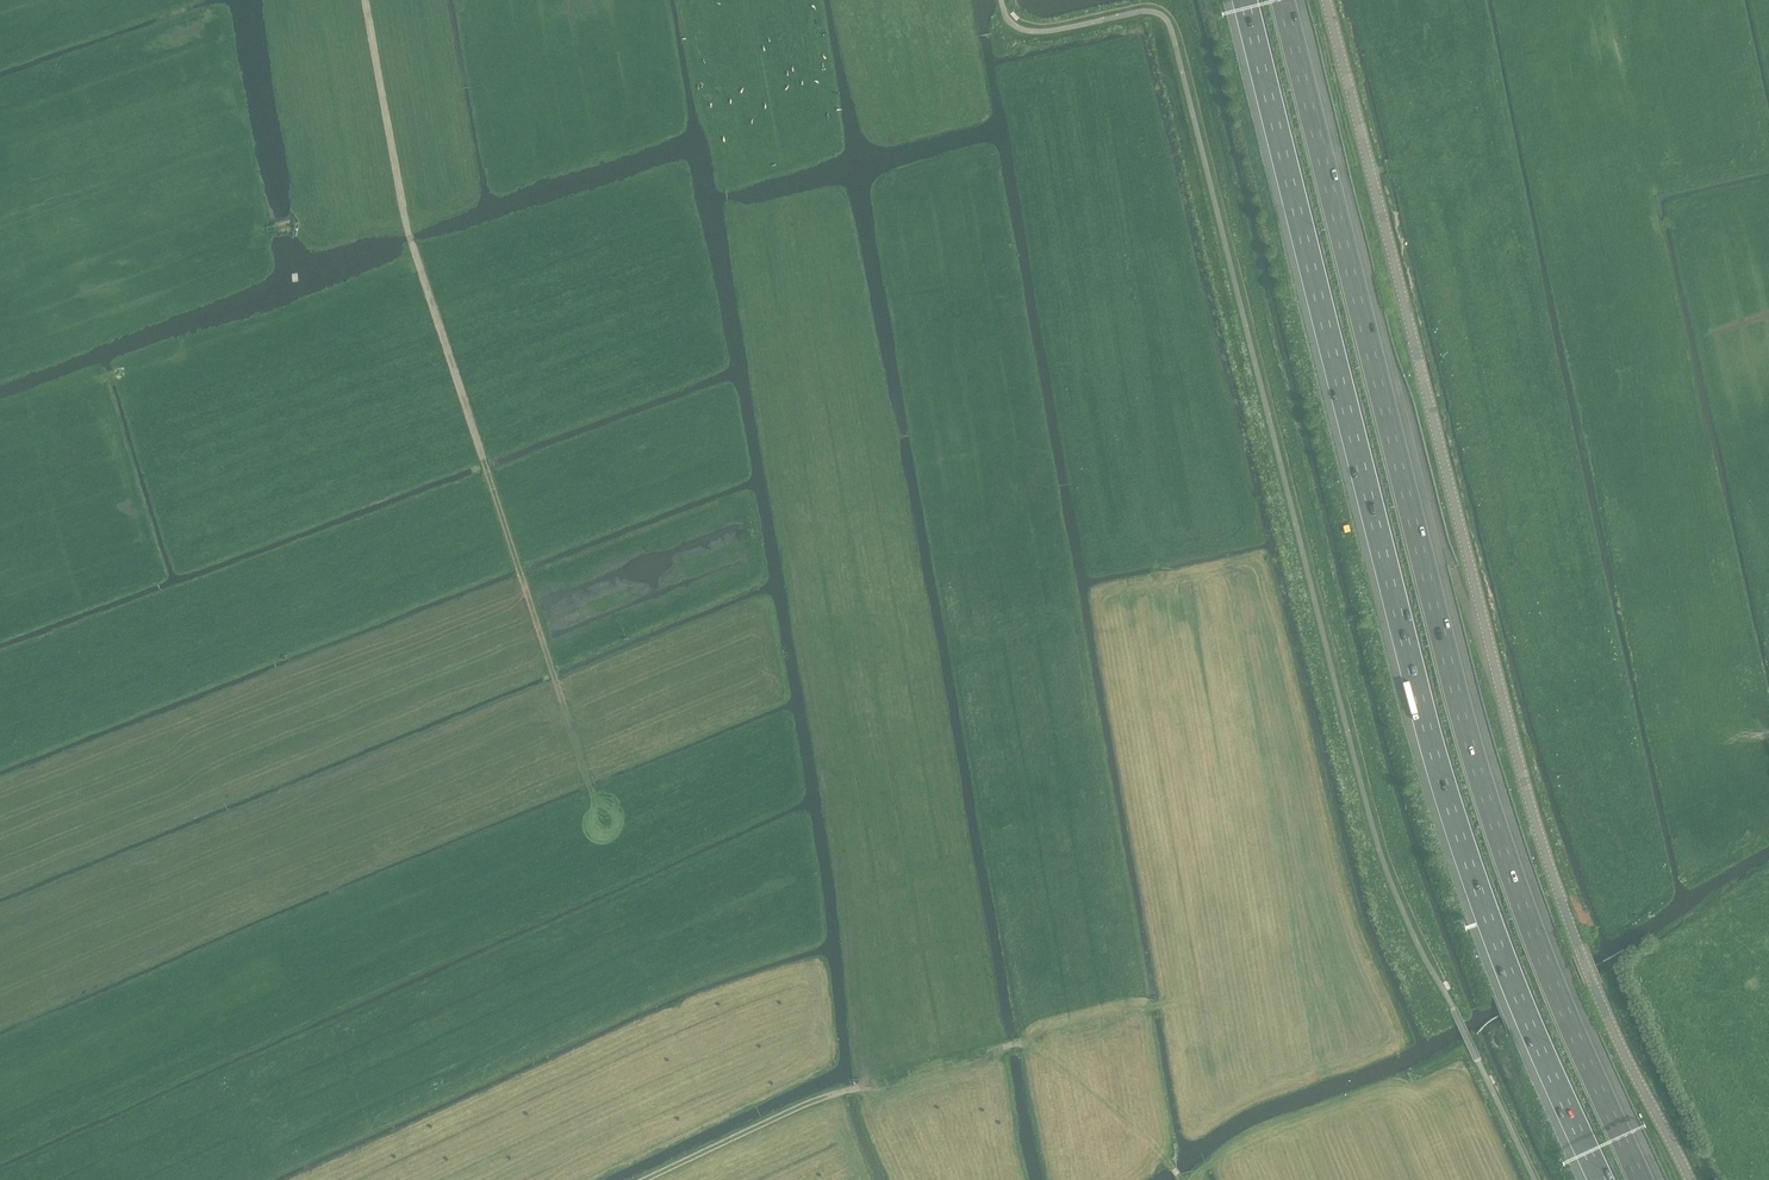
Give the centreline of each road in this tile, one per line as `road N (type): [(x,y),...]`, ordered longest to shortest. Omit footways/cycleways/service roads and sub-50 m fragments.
road 1 (unclassified): [(1690,1179),(1603,1010),(1538,835),(1325,0)]
road 2 (motorway): [(1641,1179),(1544,963),(1485,795),(1282,0)]
road 3 (motorway): [(1244,0),(1441,780),(1497,943),(1600,1179)]
road 4 (track): [(596,800),(408,232),(366,0)]
road 5 (track): [(861,1087),(645,1179)]

